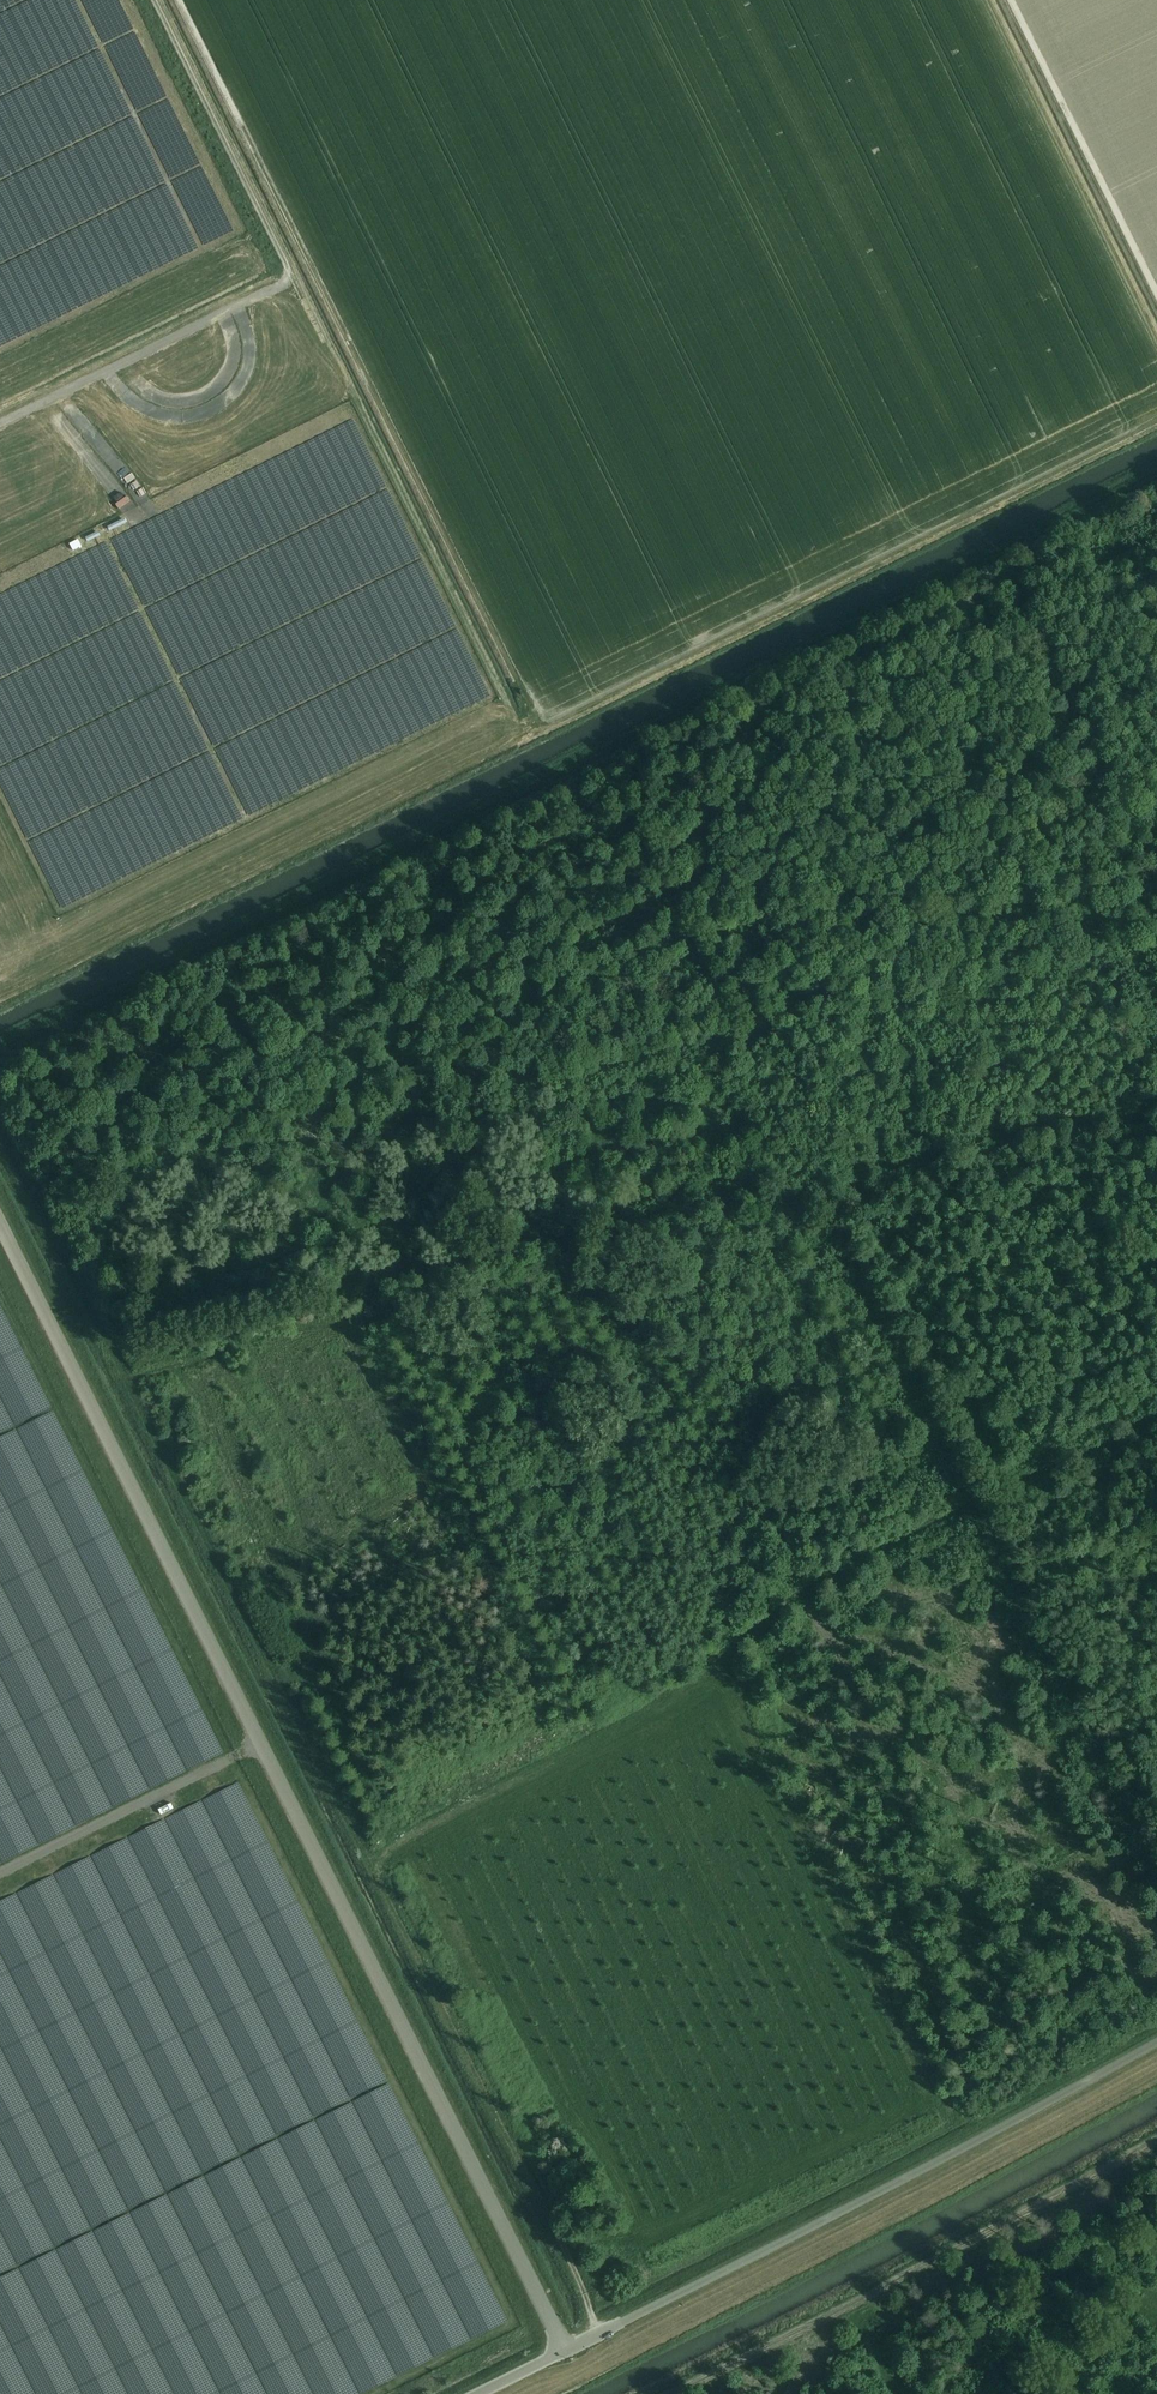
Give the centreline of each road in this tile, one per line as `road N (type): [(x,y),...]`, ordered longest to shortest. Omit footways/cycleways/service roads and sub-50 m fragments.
road 1 (unclassified): [(568,2350),(0,1221)]
road 2 (unclassified): [(568,2350),(1156,2041)]

